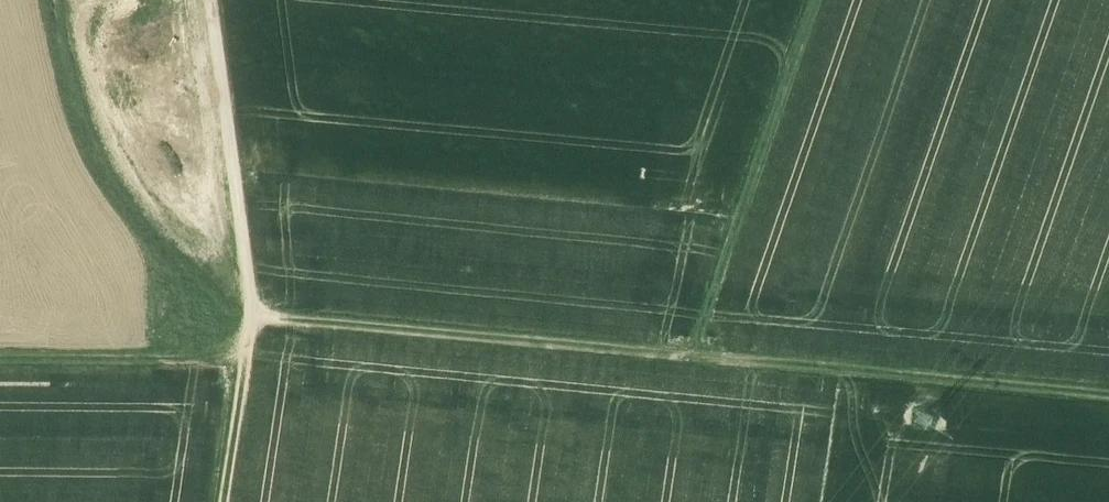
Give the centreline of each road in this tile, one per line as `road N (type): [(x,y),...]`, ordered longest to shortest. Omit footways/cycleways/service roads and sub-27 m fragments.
road 1 (track): [(251,311),(1108,389)]
road 2 (track): [(0,357),(217,354),(247,345),(224,501)]
road 3 (track): [(700,356),(821,0)]
road 4 (track): [(252,304),(182,236),(101,129),(64,0)]
road 5 (track): [(247,345),(245,228),(216,0)]

